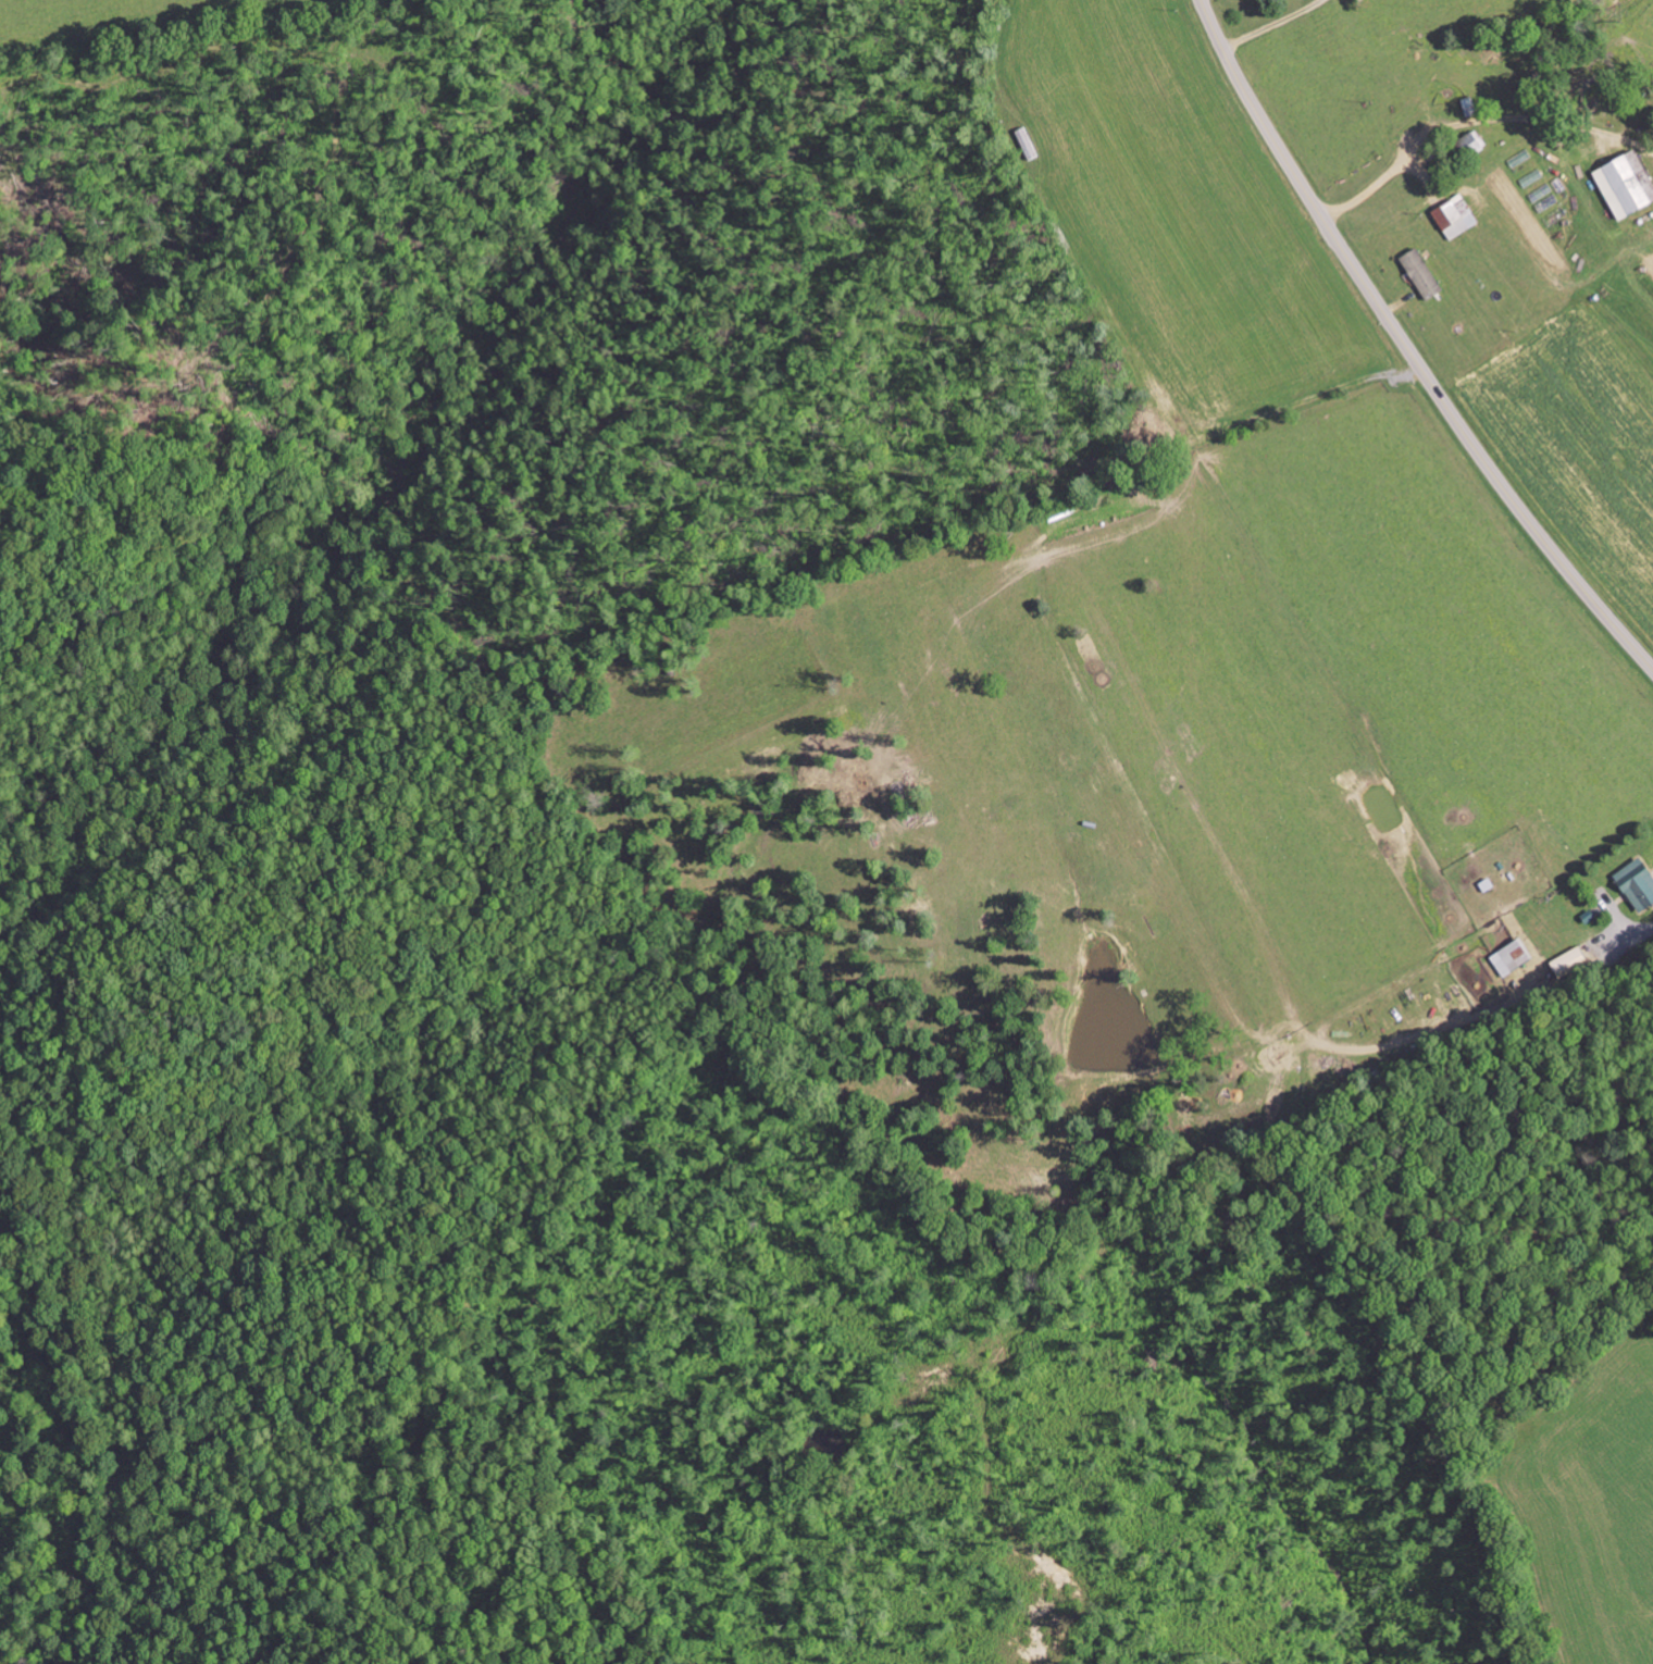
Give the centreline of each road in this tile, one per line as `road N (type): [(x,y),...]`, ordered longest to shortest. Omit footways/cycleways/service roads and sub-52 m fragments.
road 1 (secondary): [(1652,670),(1479,455),(1264,123),(1201,0)]

